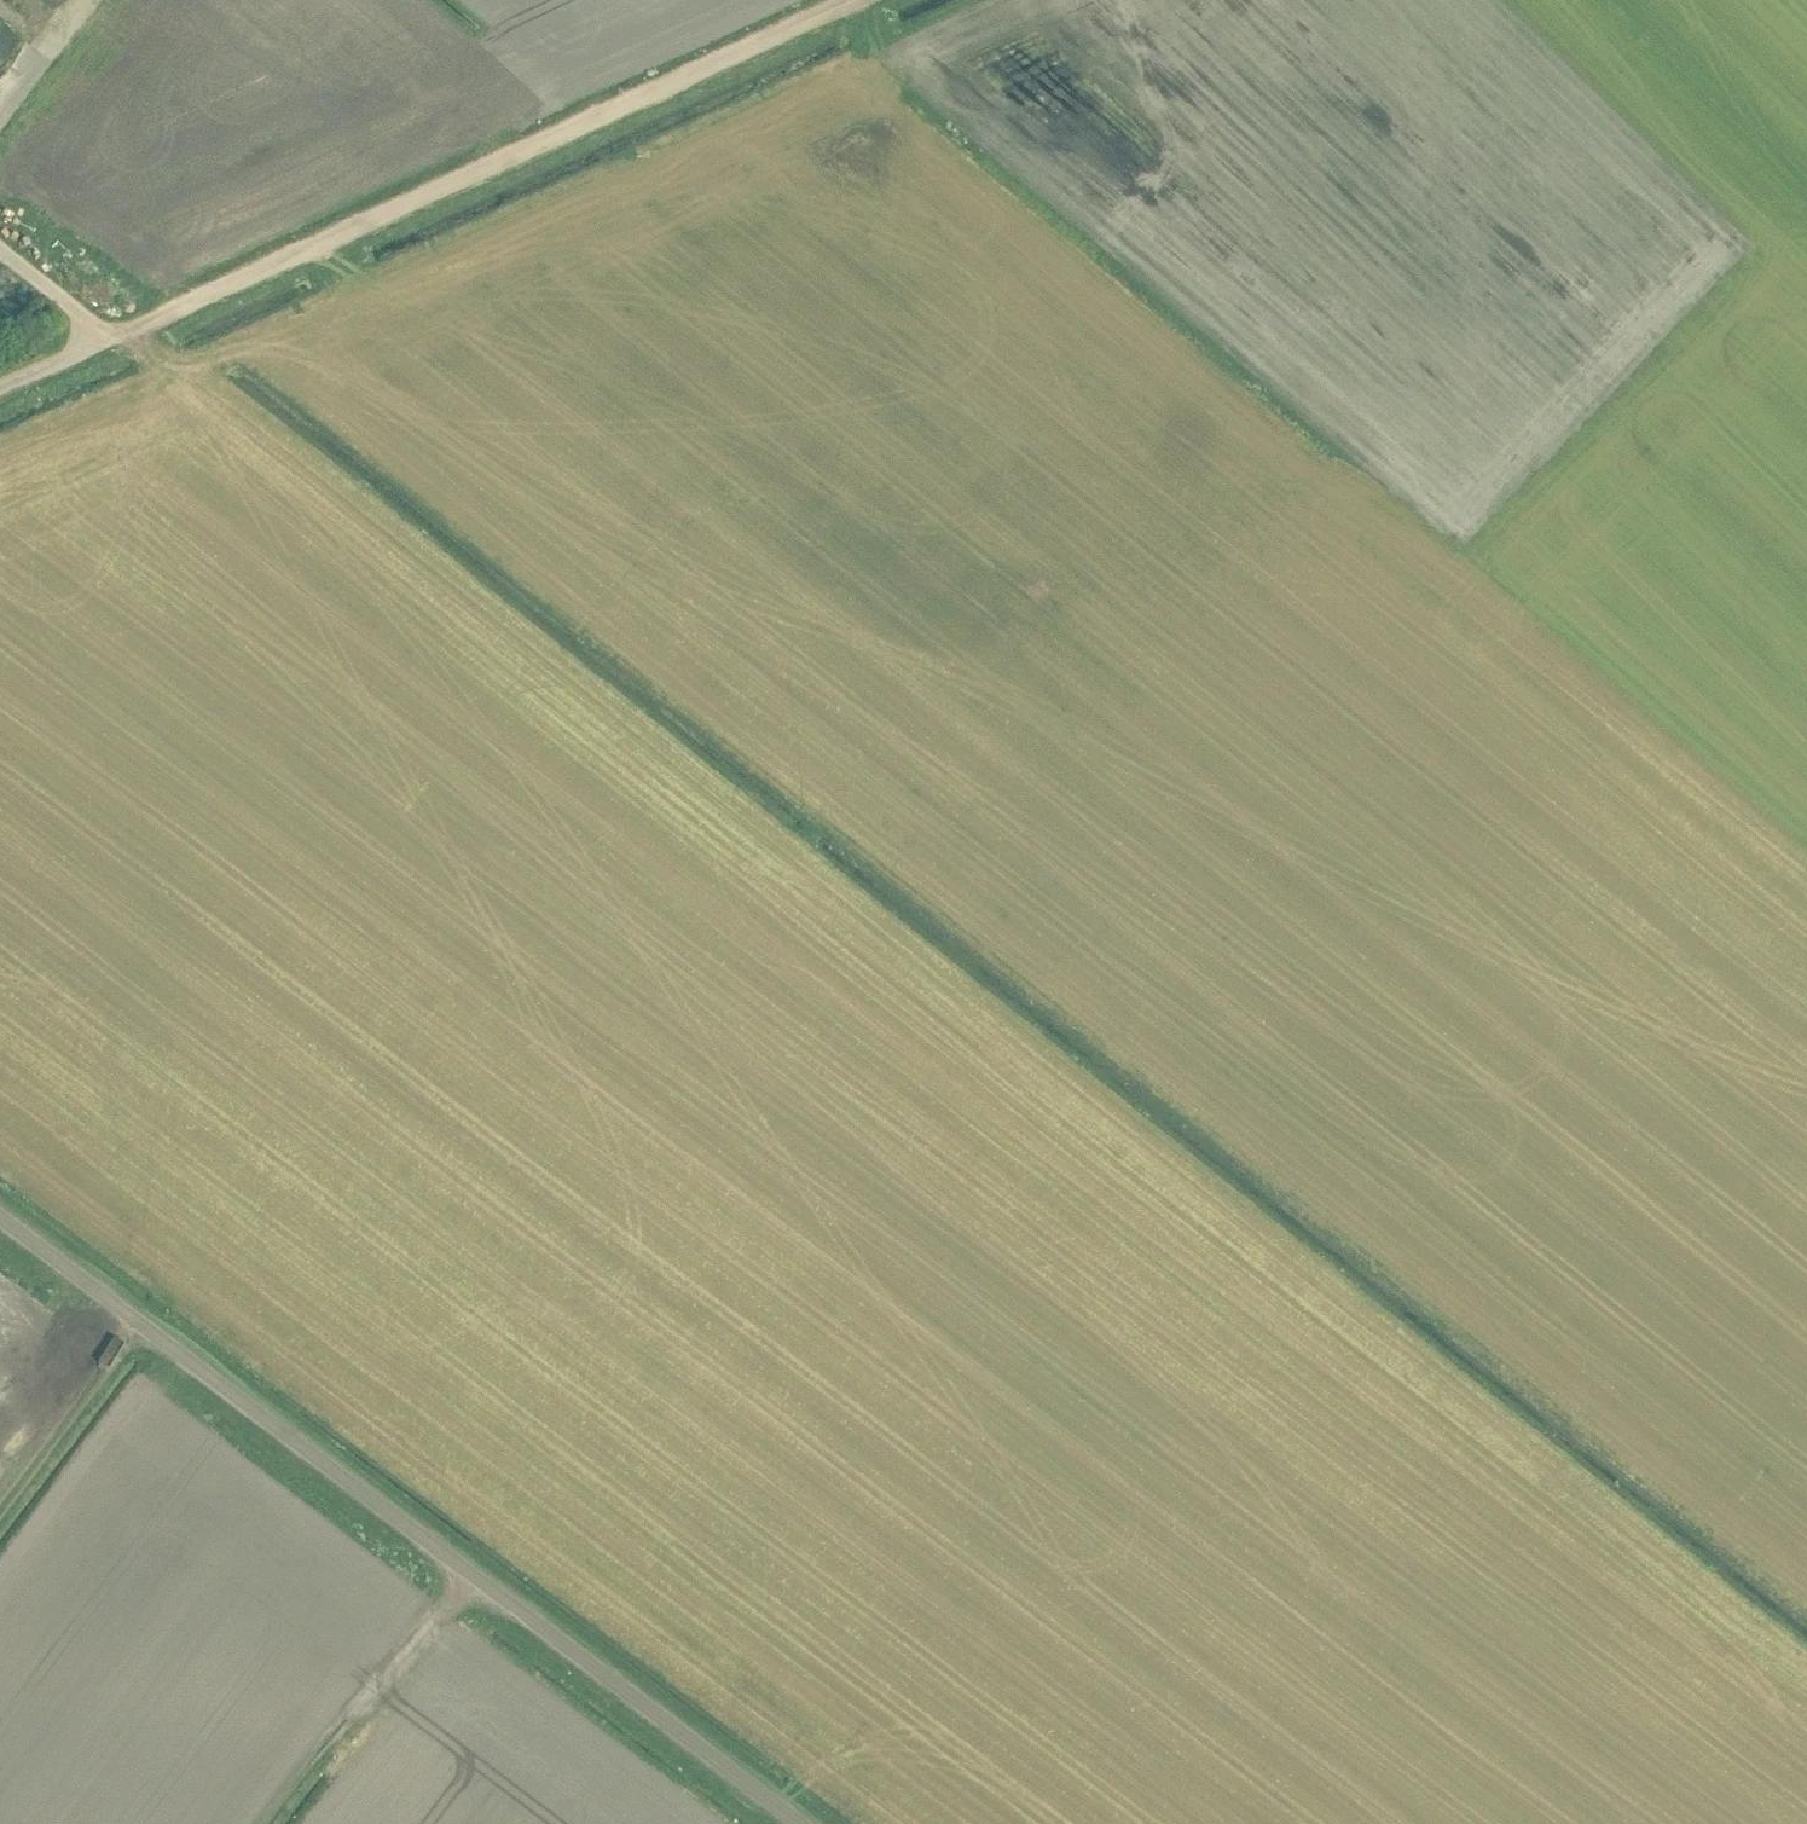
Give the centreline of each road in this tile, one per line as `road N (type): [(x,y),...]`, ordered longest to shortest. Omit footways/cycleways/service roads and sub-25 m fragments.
road 1 (unclassified): [(805,1823),(0,1216)]
road 2 (track): [(108,340),(857,0)]
road 3 (track): [(463,1564),(267,1823)]
road 4 (unclassified): [(0,389),(108,340),(0,253)]

